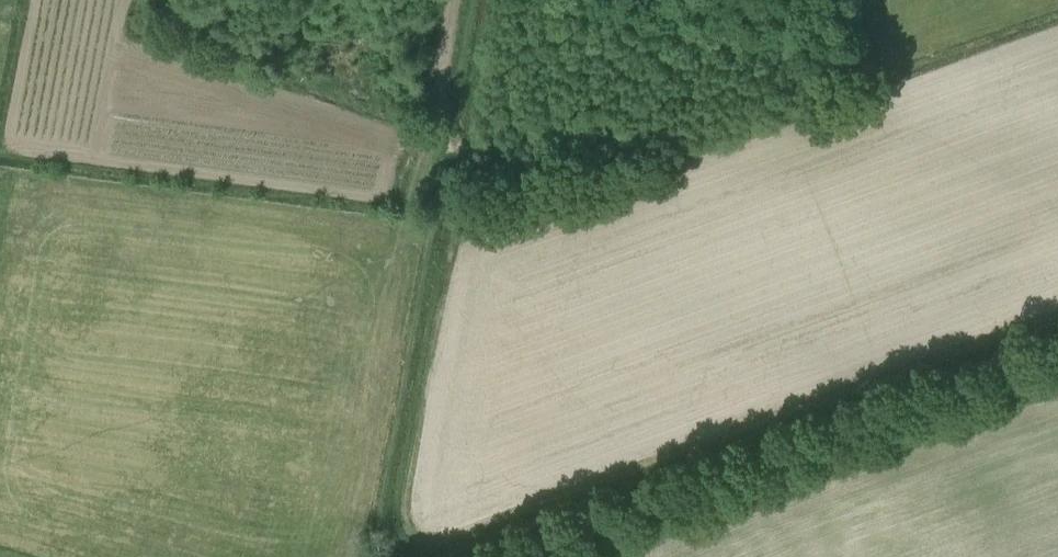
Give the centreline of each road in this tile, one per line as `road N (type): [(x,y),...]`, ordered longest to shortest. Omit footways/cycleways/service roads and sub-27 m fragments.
road 1 (track): [(355,556),(456,0)]

